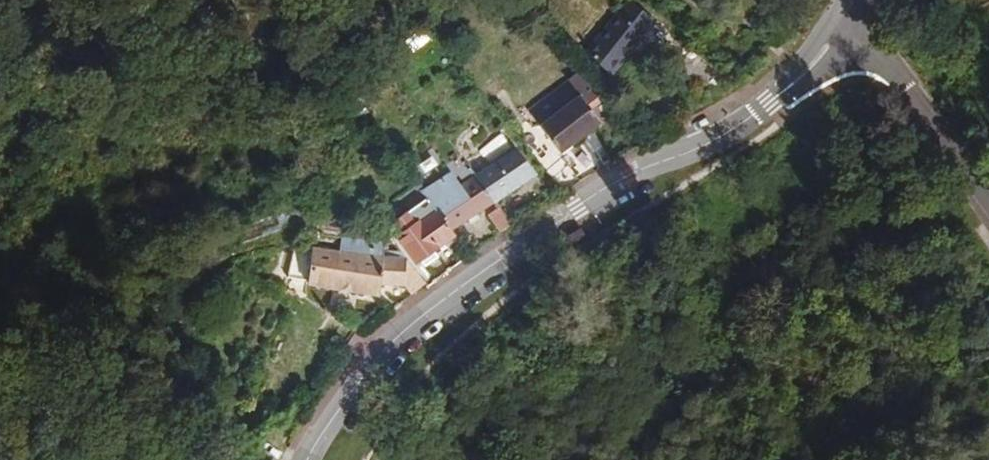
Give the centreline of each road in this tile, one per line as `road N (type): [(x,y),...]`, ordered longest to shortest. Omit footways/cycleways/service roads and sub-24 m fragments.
road 1 (tertiary): [(836,37),(735,126),(629,174),(447,300),(391,346),(313,459)]
road 2 (unclassified): [(988,218),(895,89),(836,37)]

